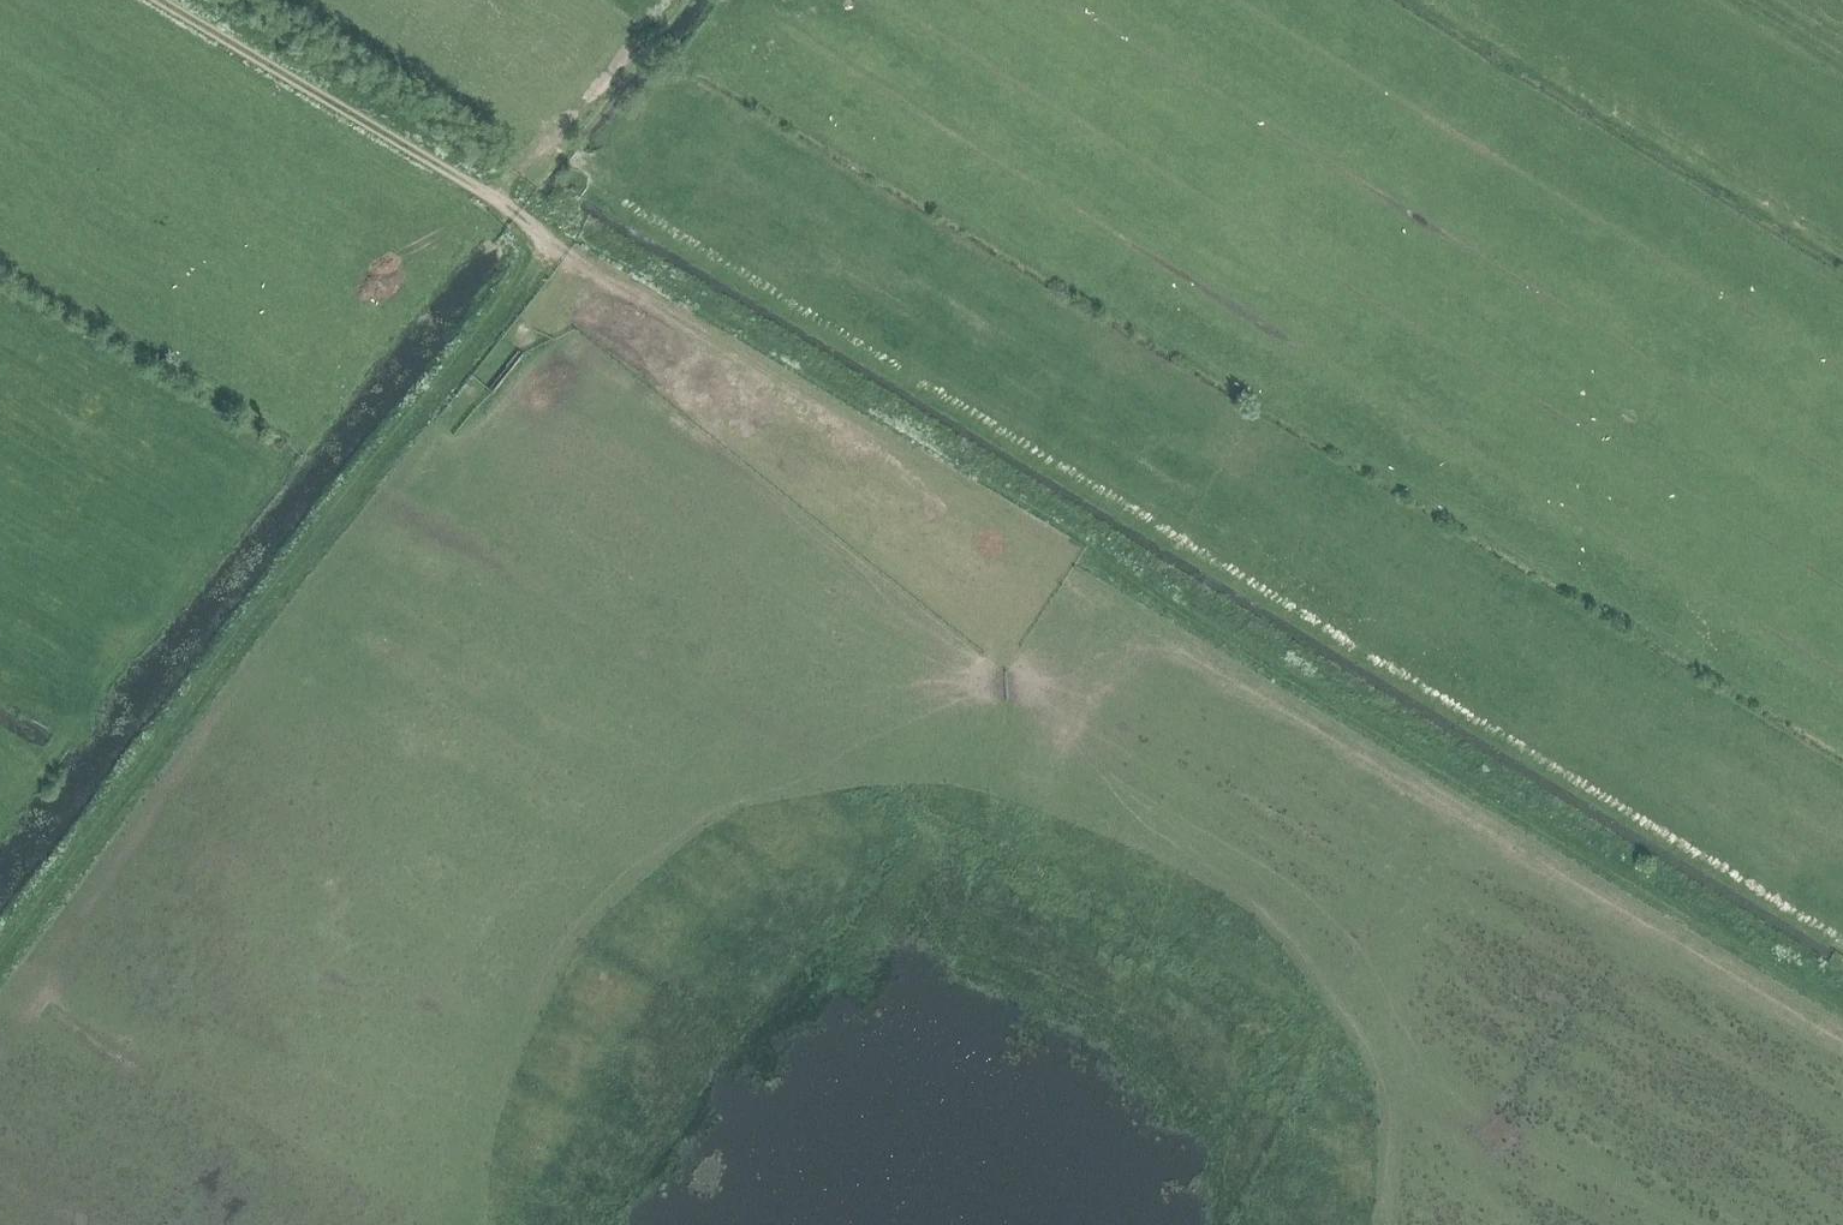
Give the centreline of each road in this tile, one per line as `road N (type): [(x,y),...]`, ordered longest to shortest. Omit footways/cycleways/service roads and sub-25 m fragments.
road 1 (track): [(552,233),(160,0)]

